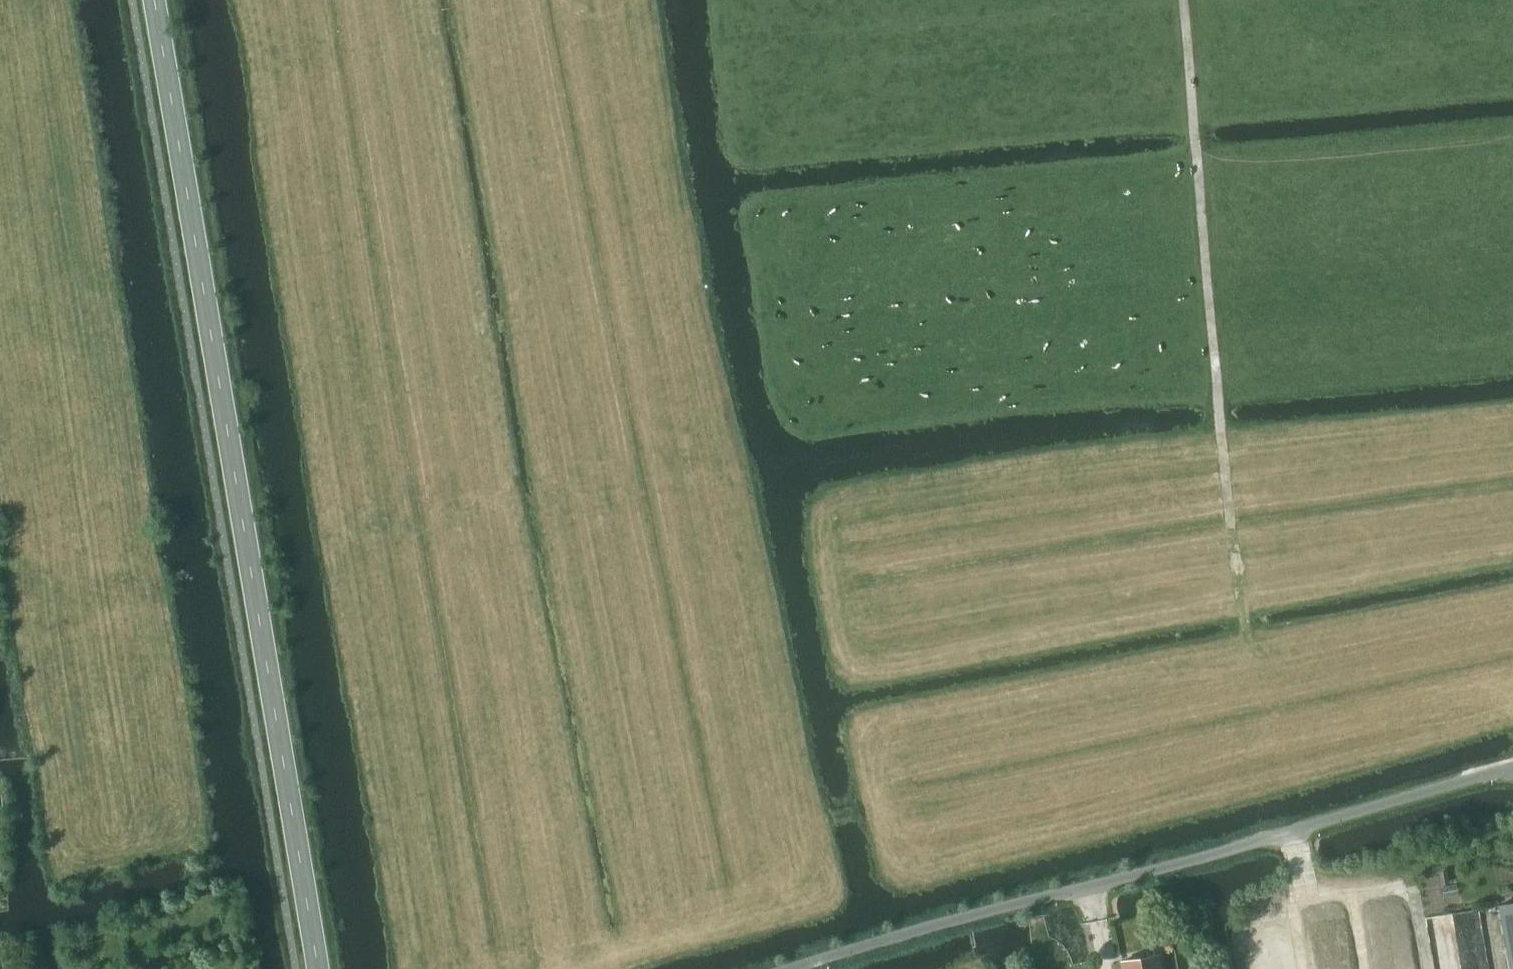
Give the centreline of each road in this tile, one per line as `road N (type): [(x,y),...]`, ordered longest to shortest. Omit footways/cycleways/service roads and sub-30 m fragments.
road 1 (tertiary): [(323,968),(160,0)]
road 2 (residential): [(793,968),(1512,768)]
road 3 (track): [(1235,534),(1183,0)]

